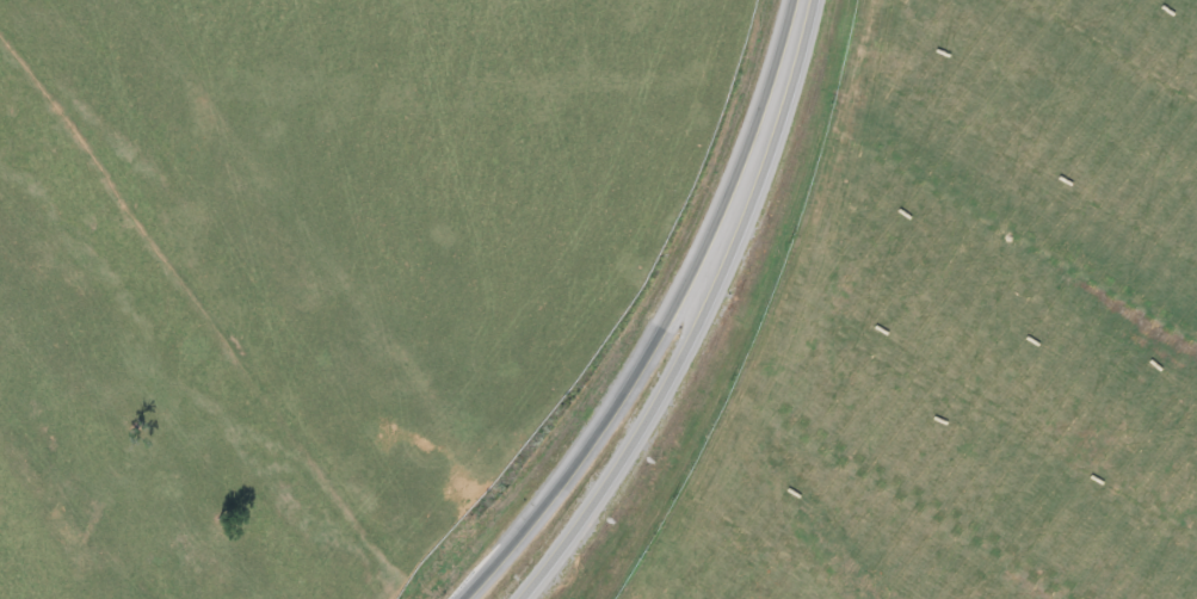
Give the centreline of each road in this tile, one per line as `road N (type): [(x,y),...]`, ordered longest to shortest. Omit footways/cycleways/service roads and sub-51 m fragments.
road 1 (trunk): [(755,142),(605,410),(456,598)]
road 2 (trunk): [(515,598),(603,483),(679,352),(736,230),(755,142)]
road 3 (trunk): [(798,0),(755,142)]

